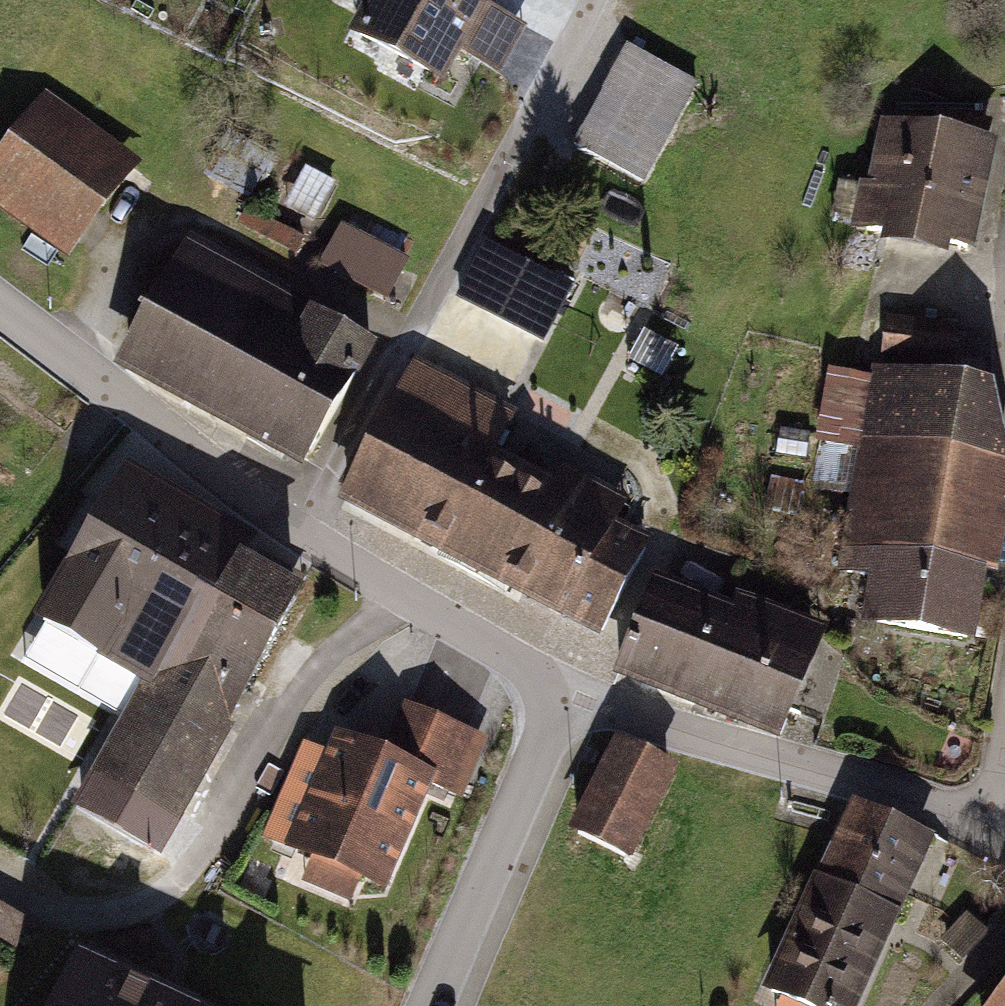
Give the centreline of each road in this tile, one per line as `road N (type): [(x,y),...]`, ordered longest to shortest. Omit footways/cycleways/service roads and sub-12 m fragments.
road 1 (residential): [(0,304),(294,533),(566,696)]
road 2 (residential): [(566,696),(985,834)]
road 3 (residential): [(433,1005),(566,696)]

